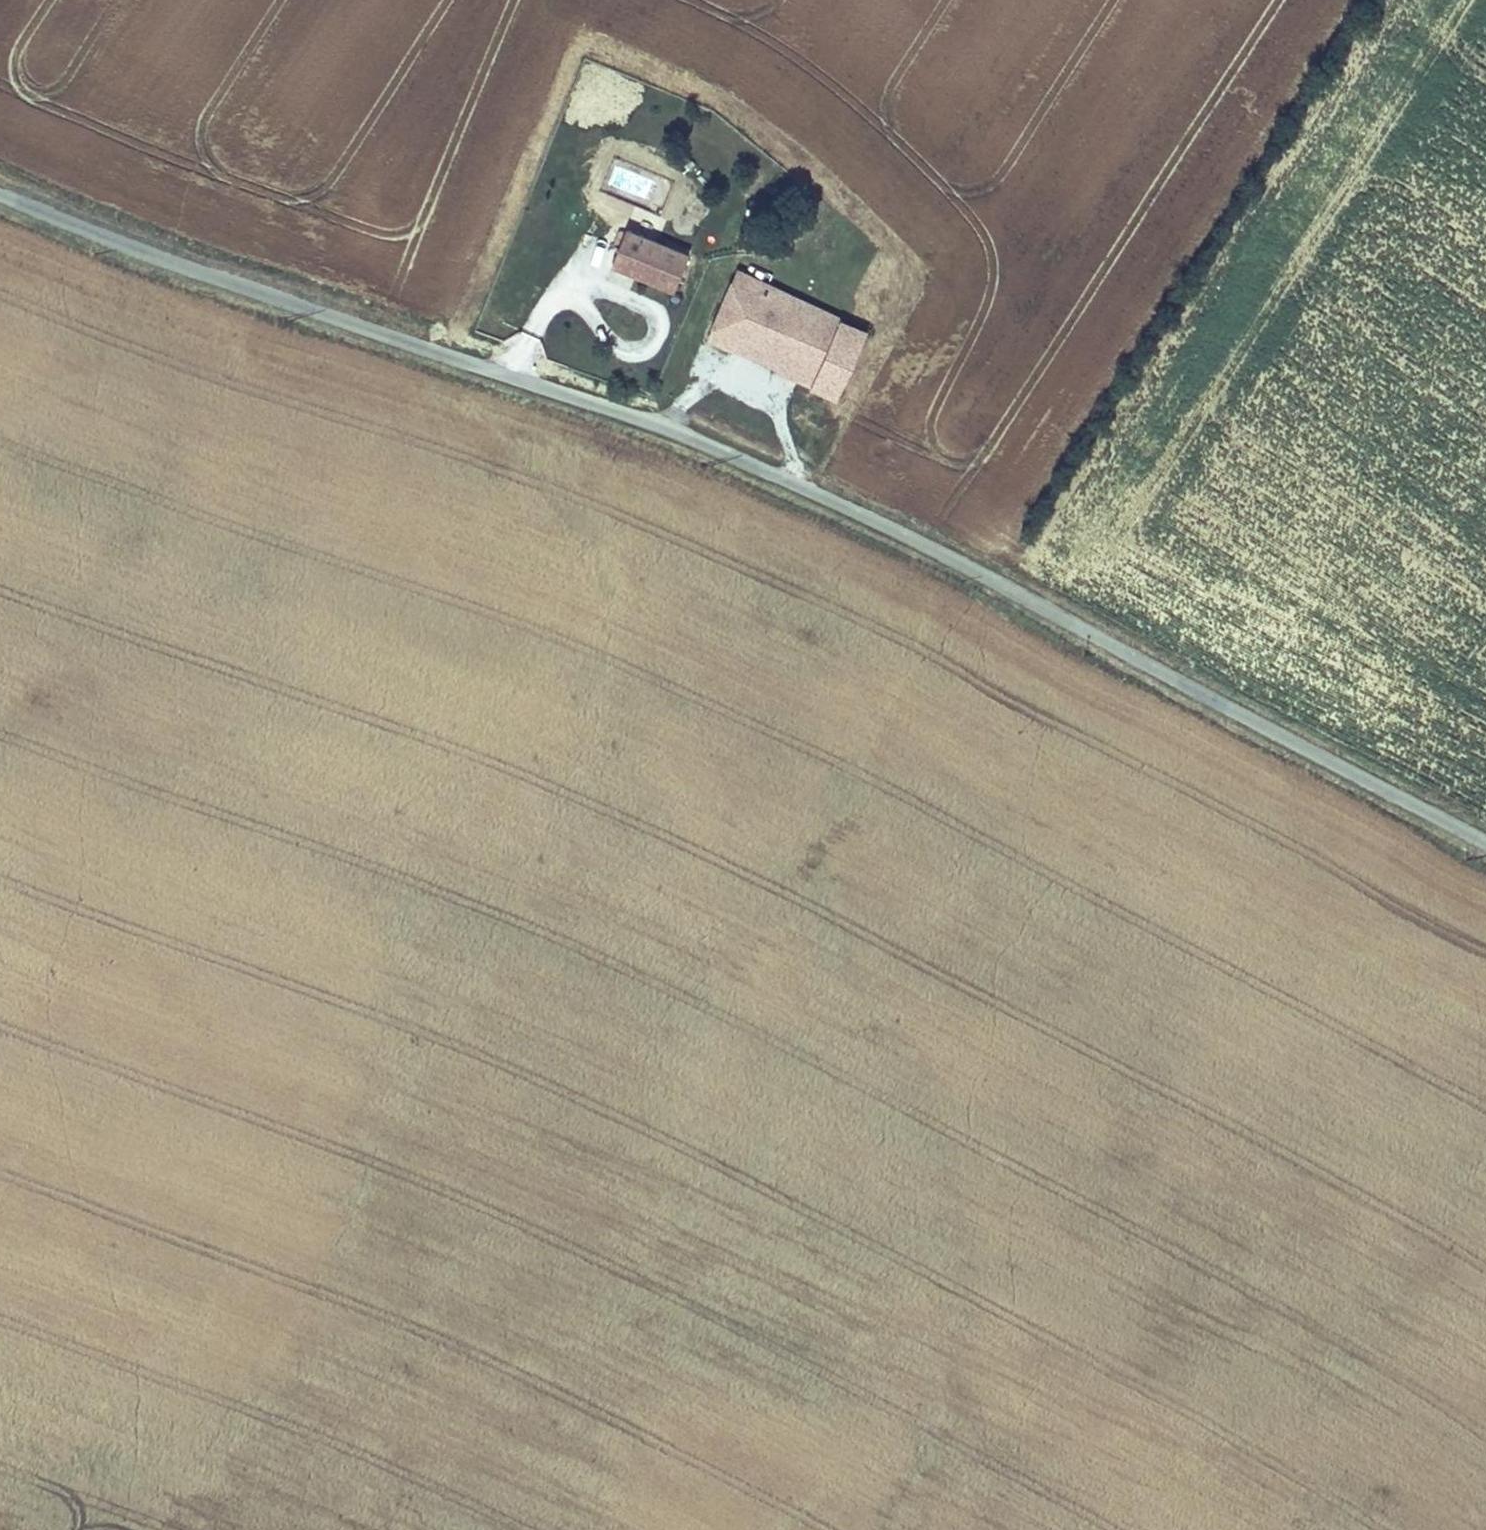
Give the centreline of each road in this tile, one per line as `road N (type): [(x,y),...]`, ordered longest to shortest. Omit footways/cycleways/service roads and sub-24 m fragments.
road 1 (unclassified): [(0,193),(110,241),(625,413),(750,465),(953,559),(1485,844)]

